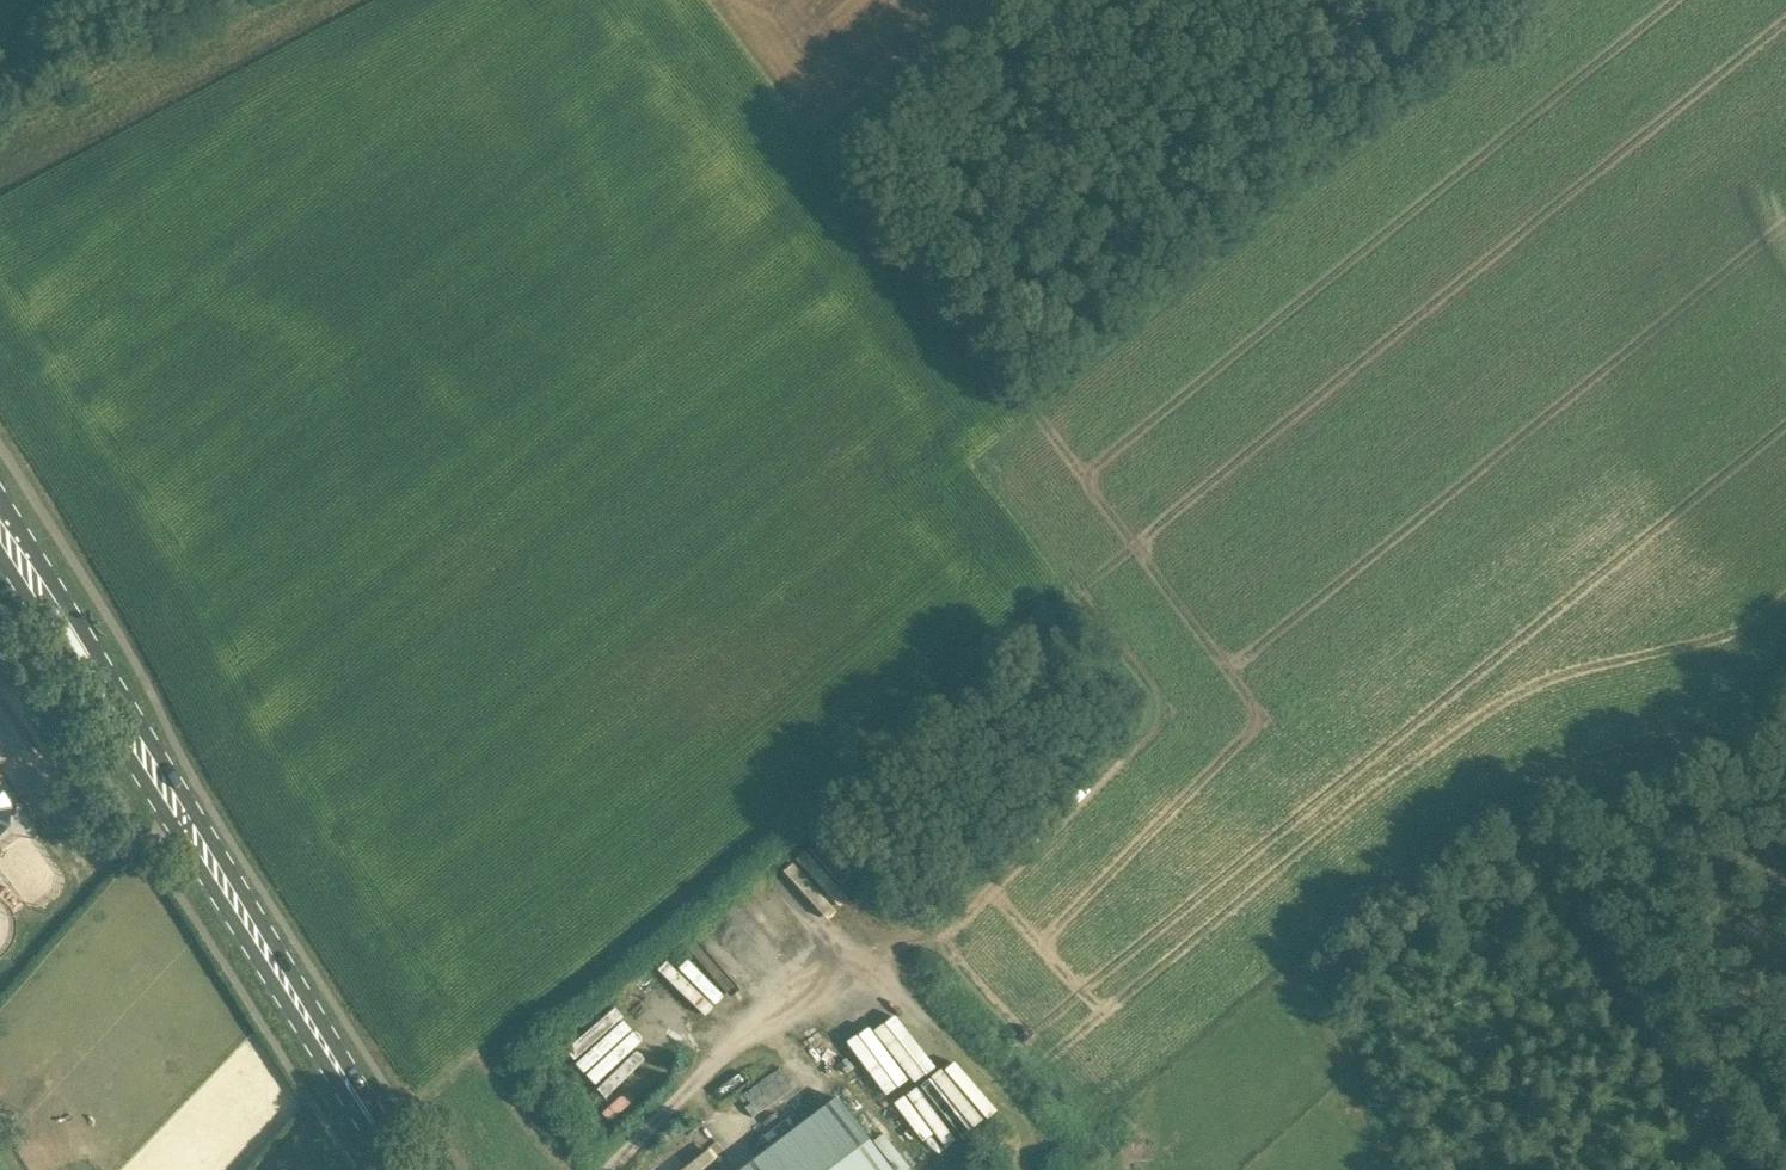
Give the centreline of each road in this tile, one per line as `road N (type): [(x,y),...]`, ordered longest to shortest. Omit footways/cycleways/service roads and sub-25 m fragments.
road 1 (primary): [(403,1169),(0,537)]

